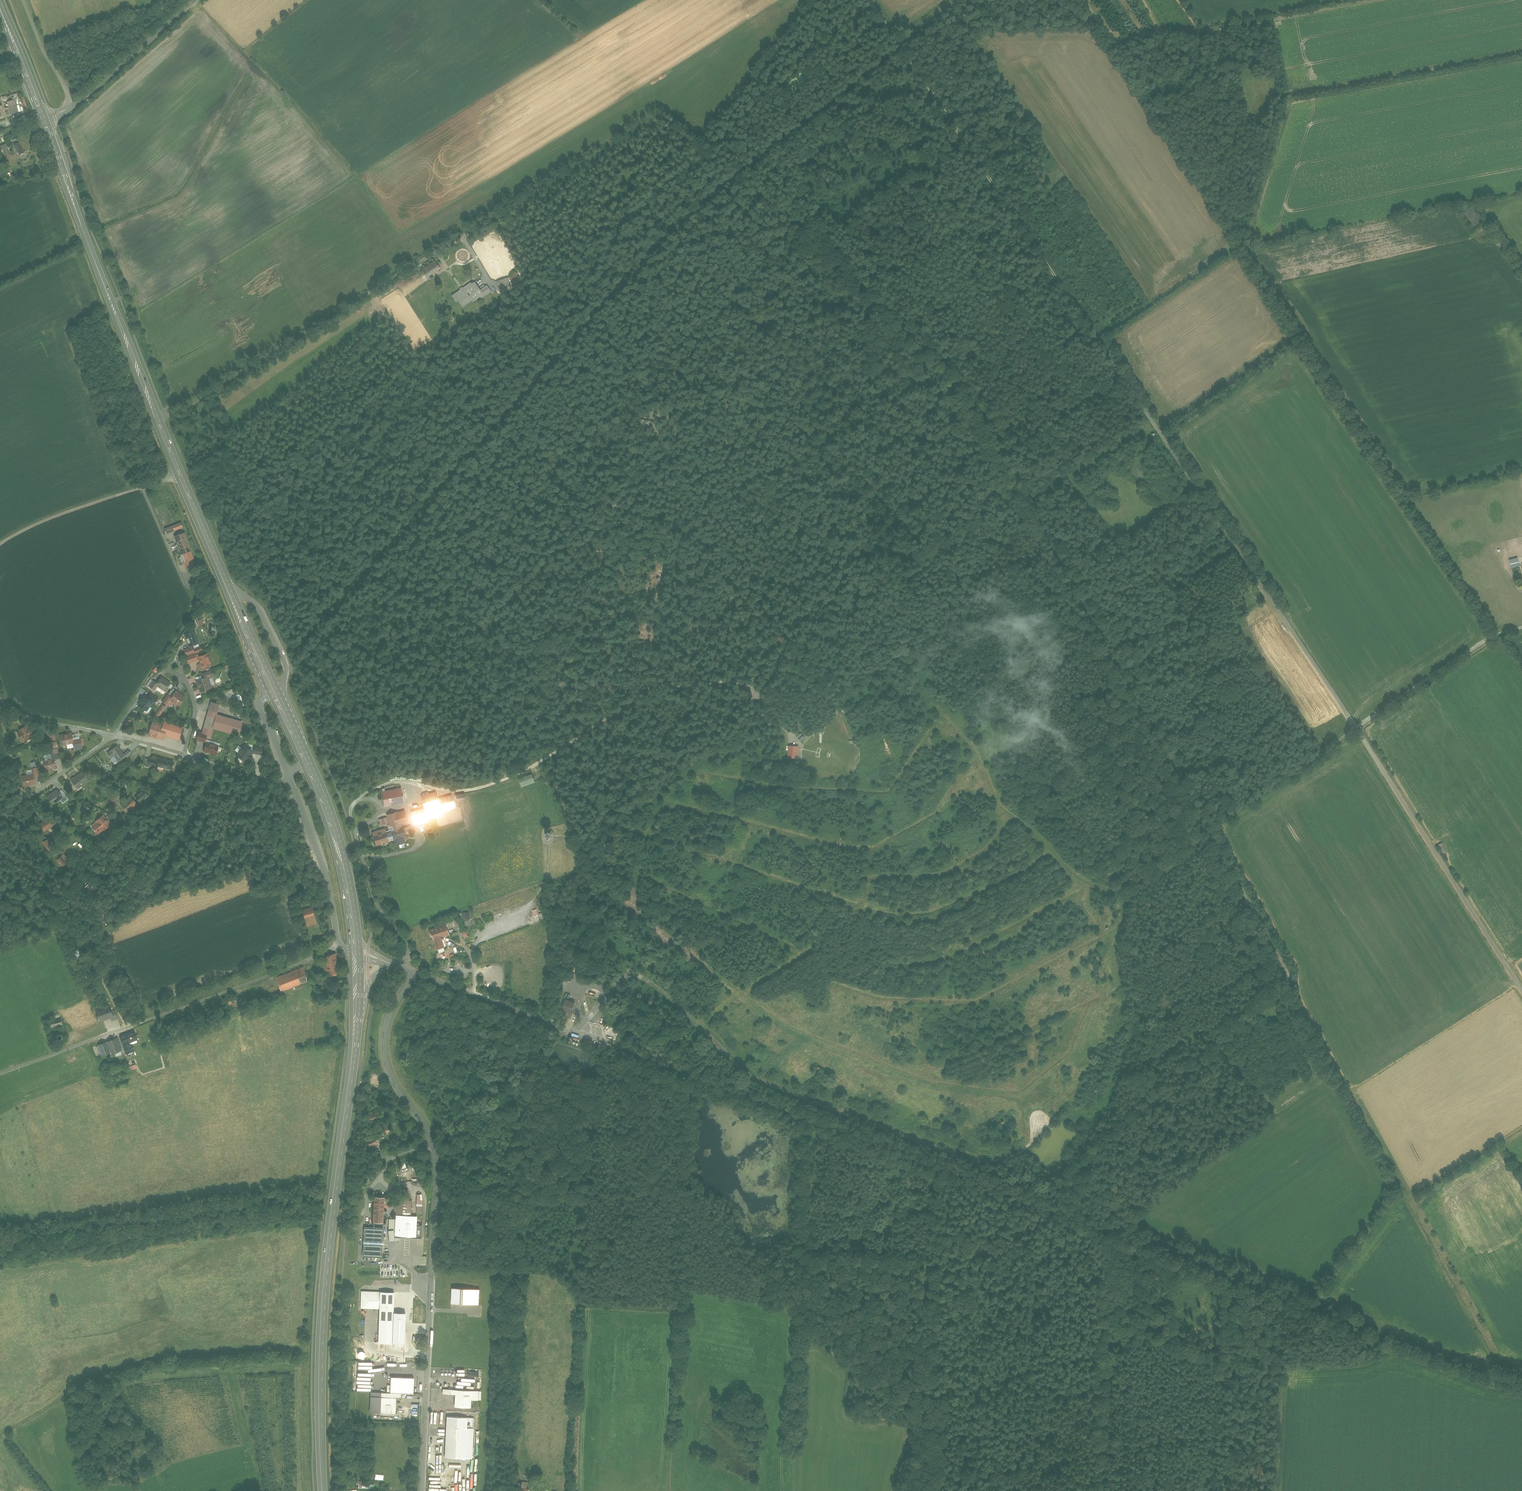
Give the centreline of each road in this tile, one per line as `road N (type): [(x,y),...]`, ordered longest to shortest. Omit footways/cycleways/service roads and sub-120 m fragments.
road 1 (track): [(1358,728),(864,0)]
road 2 (unclassified): [(411,970),(384,1045),(389,1070),(428,1130),(437,1163),(421,1490)]
road 3 (track): [(696,1020),(739,988),(805,1033),(935,1081),(1022,1091),(1071,1055),(1090,1002)]
road 4 (primary): [(356,1029),(324,1302),(324,1490)]
road 5 (track): [(801,746),(745,680),(662,685),(530,769),(486,788),(450,792),(405,782)]
road 6 (track): [(1521,1378),(1130,1235)]
road 7 (primary): [(45,120),(182,474)]
road 8 (residential): [(340,944),(0,1074)]
road 9 (unclassified): [(1521,989),(1358,728)]
road 10 (primary): [(277,695),(345,861),(357,955)]
road 11 (unclassified): [(411,970),(597,1035)]
road 12 (primary): [(182,474),(259,655)]
road 13 (unclassified): [(0,545),(182,474)]
road 14 (unclassified): [(196,0),(87,97),(45,120)]
road 15 (track): [(868,6),(780,73),(729,131)]
road 16 (residential): [(290,781),(326,874),(340,944)]
road 17 (track): [(1358,728),(1492,636)]
road 18 (track): [(1094,340),(1230,252)]
road 19 (residential): [(112,738),(0,823)]
road 20 (residential): [(194,759),(104,838)]

